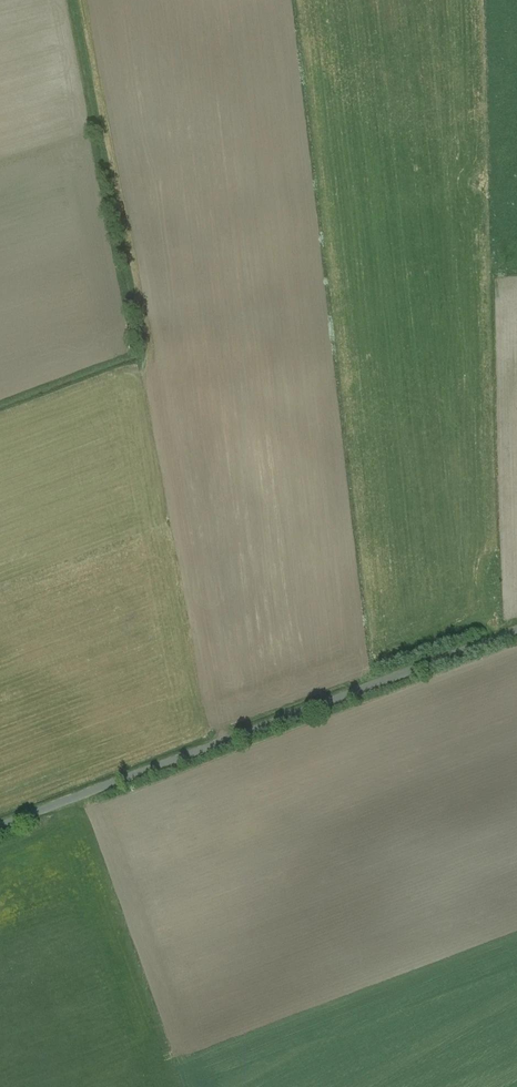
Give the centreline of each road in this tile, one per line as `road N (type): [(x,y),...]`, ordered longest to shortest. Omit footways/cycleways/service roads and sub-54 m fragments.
road 1 (unclassified): [(0,823),(516,630)]

